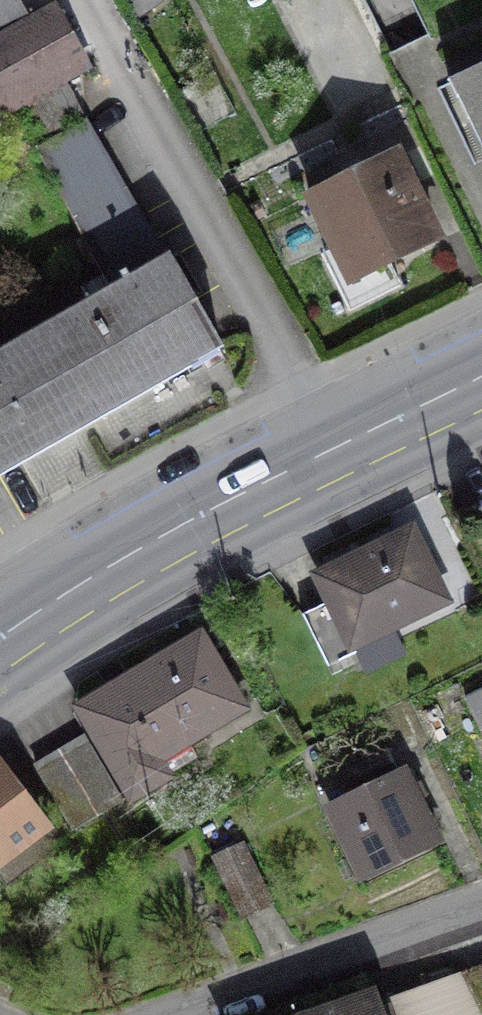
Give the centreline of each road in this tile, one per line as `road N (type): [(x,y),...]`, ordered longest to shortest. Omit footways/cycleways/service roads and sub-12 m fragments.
road 1 (secondary): [(481,378),(151,544),(0,640)]
road 2 (residential): [(191,1014),(481,913)]

